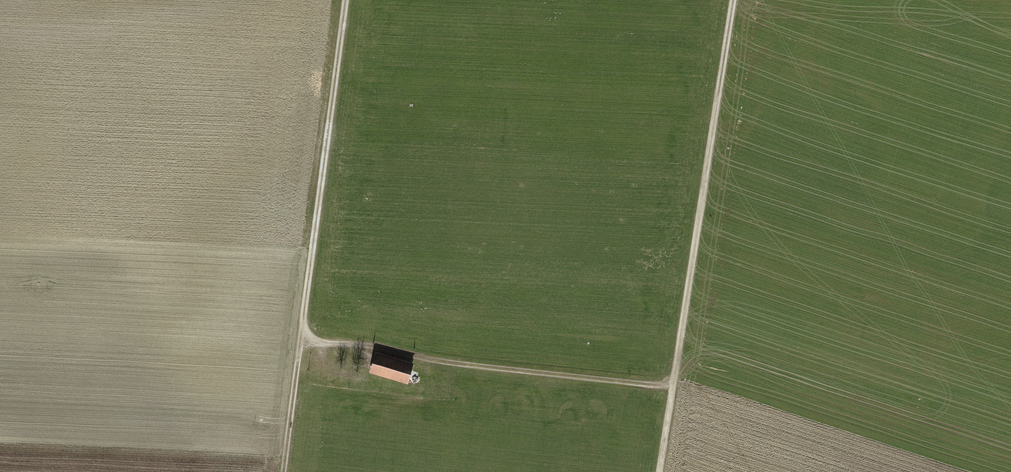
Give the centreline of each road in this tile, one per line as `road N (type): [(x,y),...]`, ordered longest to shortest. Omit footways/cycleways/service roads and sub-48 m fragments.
road 1 (track): [(660,471),(734,0)]
road 2 (track): [(303,326),(346,0)]
road 3 (track): [(674,383),(362,345)]
road 4 (track): [(284,471),(303,326)]

